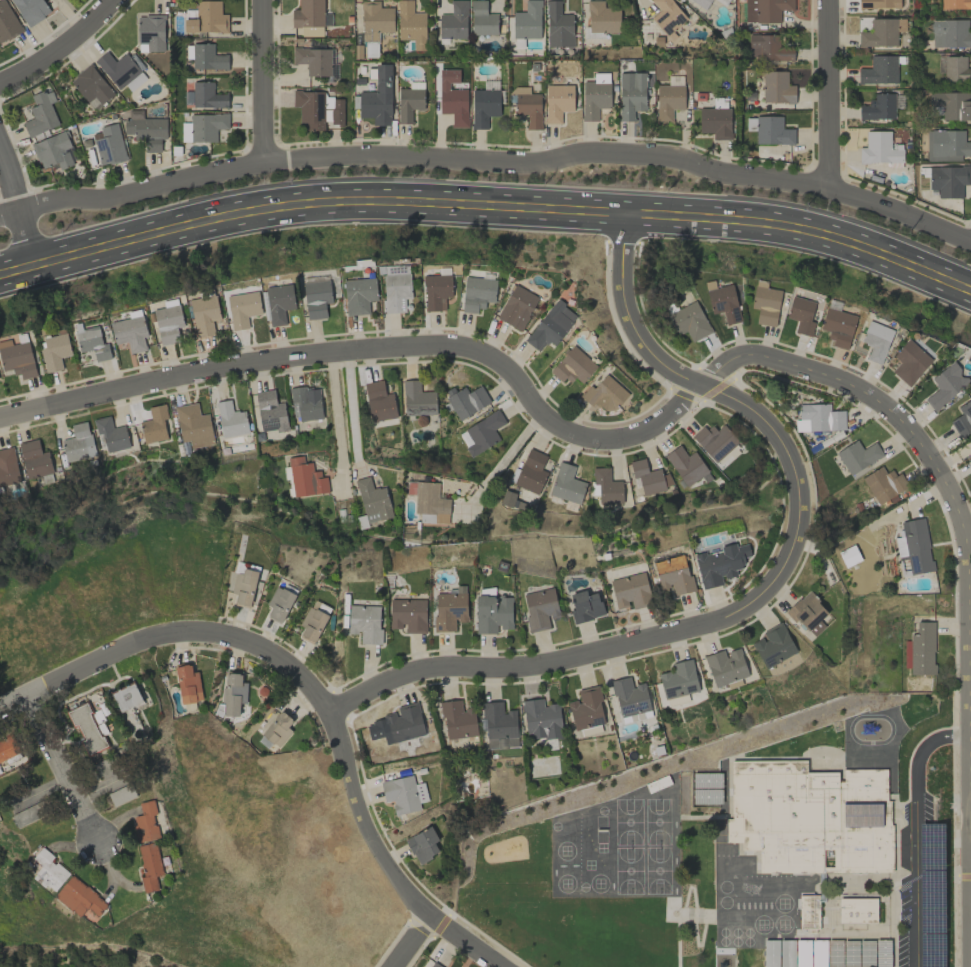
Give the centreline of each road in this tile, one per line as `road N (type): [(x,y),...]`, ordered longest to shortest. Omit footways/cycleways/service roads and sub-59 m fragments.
road 1 (residential): [(0,419),(168,378),(417,347),(497,363),(539,417),(560,433),(596,441),(647,428),(729,362),(749,358),(845,383),(923,449),(966,537),(970,966)]
road 2 (residential): [(0,708),(142,639),(203,632),(273,658),(326,712),(419,672),(527,669),(688,633),(760,601),(781,577),(797,536),(783,440),(654,362),(630,322),(623,214)]
road 3 (primary): [(0,275),(233,213),(390,201),(785,226),(841,239),(970,293)]
road 4 (residential): [(0,214),(263,162),(524,163),(586,151),(666,156),(724,176),(825,187),(970,241)]
road 5 (residential): [(326,712),(373,837),(429,915)]
road 6 (residential): [(22,697),(115,878)]
road 7 (residential): [(826,0),(825,187)]
road 8 (residential): [(260,0),(263,162)]
road 9 (residential): [(0,82),(72,38),(111,0)]

